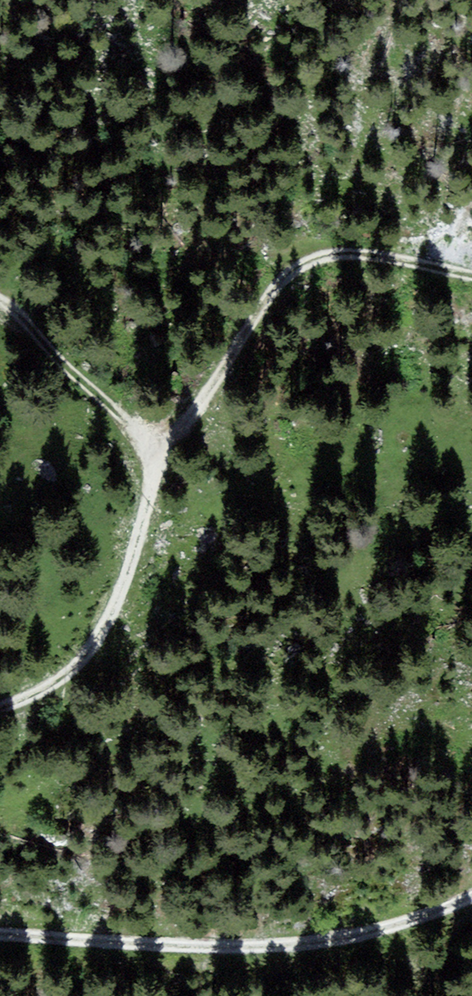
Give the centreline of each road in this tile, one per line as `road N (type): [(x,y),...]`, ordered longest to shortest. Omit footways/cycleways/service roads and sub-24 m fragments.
road 1 (track): [(471,273),(328,253),(283,284),(185,422),(161,441),(143,531),(106,626),(45,693),(0,707)]
road 2 (track): [(471,897),(415,919),(314,940),(231,944),(0,932)]
road 3 (track): [(161,441),(131,427),(0,299)]

